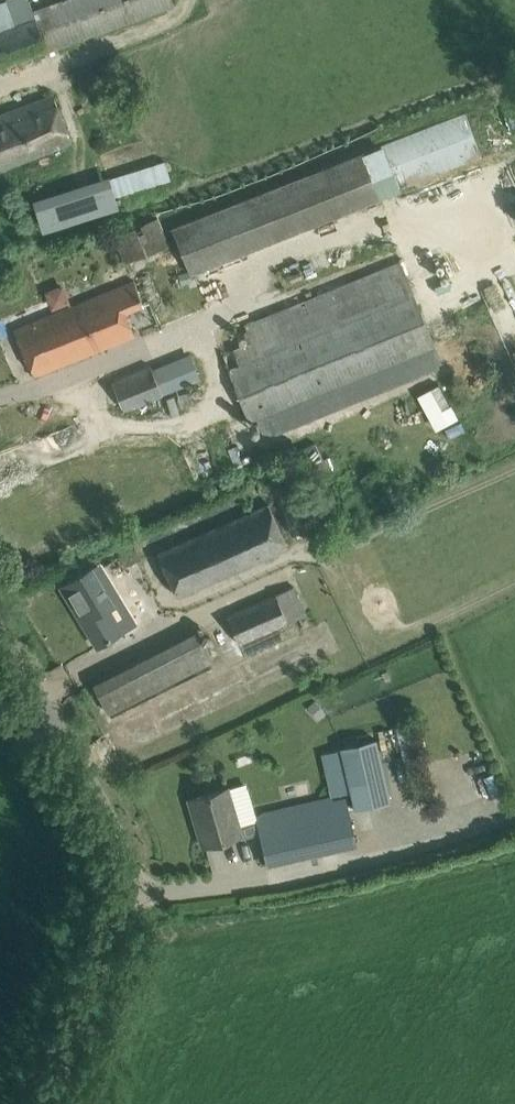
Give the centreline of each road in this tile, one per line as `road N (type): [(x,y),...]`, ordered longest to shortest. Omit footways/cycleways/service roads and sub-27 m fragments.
road 1 (unclassified): [(45,1103),(118,887),(109,808),(0,639)]

